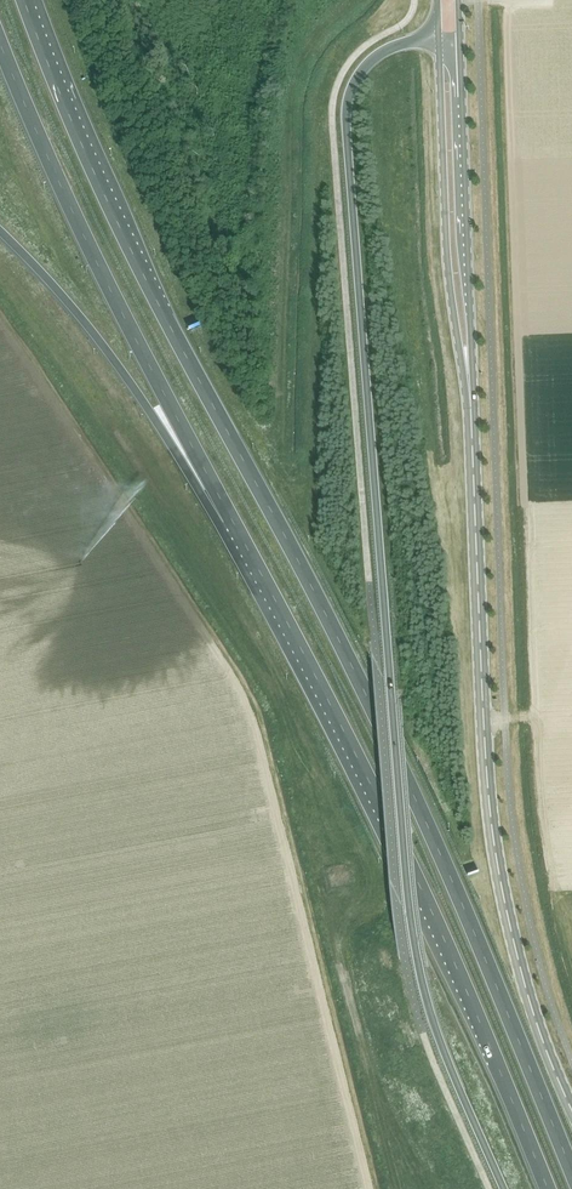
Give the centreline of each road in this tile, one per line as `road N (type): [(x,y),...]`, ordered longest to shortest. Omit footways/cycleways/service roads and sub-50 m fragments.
road 1 (trunk): [(571,1173),(410,788),(114,216),(24,0)]
road 2 (trunk): [(438,41),(394,47),(366,65),(349,92),(346,129),(414,947),(441,1046),(503,1188)]
road 3 (tertiary): [(571,1113),(525,988),(494,842),(469,384)]
road 4 (trunk): [(230,519),(415,878),(547,1188)]
road 5 (trunk): [(0,44),(81,231),(230,519)]
road 6 (motorway): [(0,231),(93,334),(230,519)]
road 7 (tertiary): [(438,41),(445,247),(469,384)]
road 8 (tertiary): [(469,384),(459,41)]

